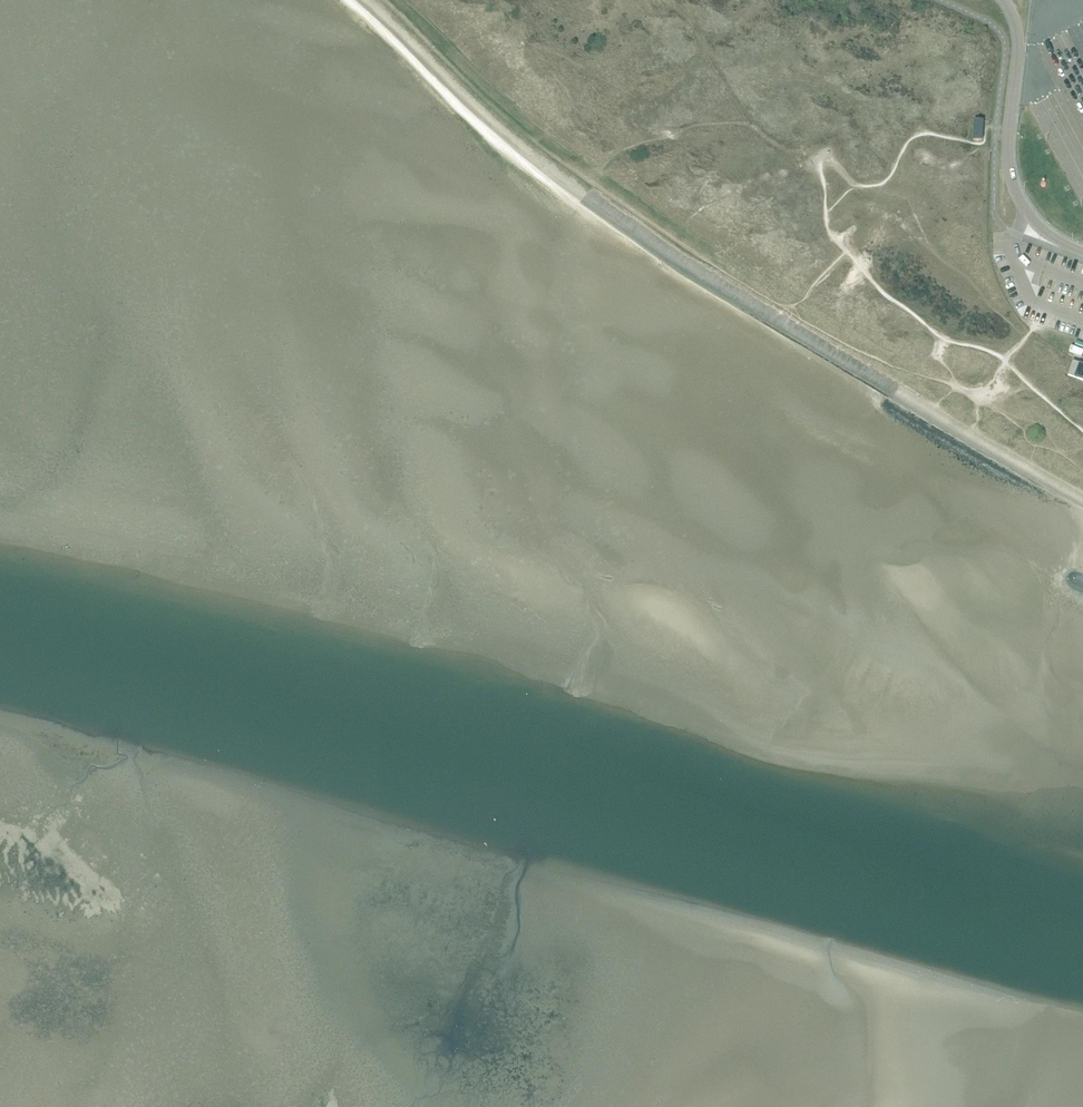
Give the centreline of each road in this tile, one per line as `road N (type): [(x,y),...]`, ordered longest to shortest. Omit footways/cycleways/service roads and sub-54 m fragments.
road 1 (unclassified): [(1026,210),(1008,158),(1019,46),(1004,0)]

